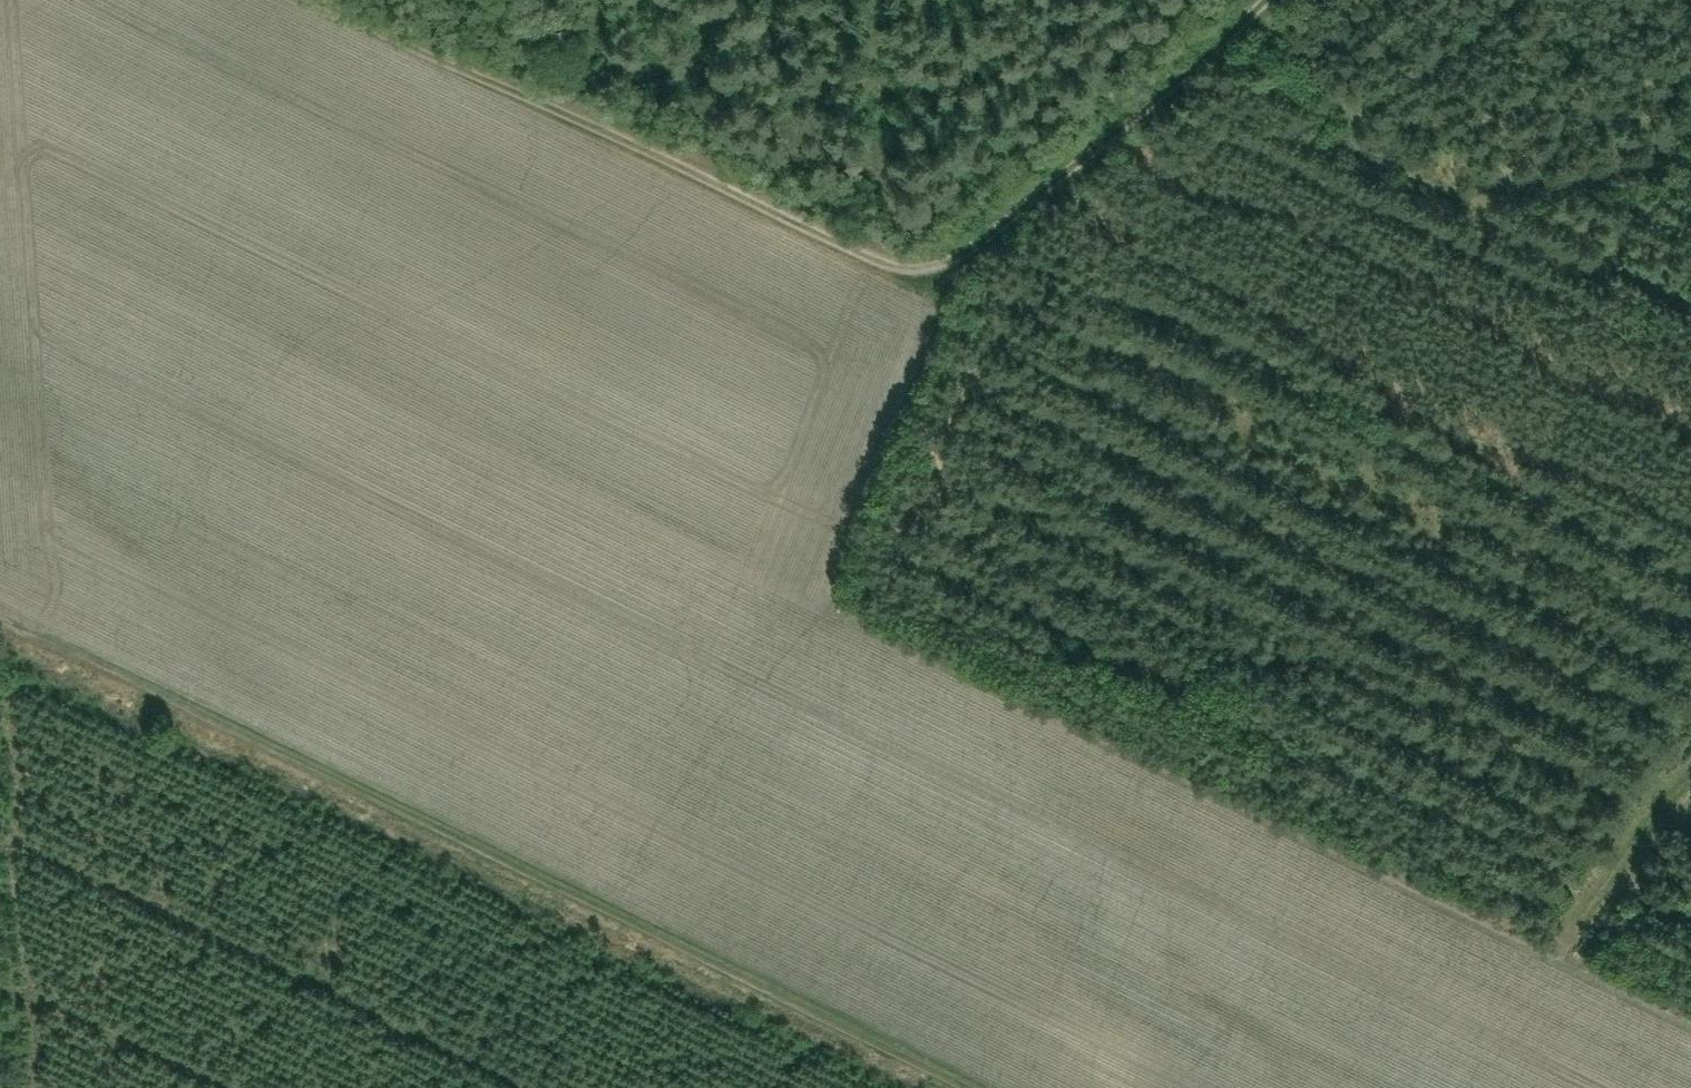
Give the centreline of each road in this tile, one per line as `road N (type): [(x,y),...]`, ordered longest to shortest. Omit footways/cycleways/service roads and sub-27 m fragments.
road 1 (track): [(347,0),(893,253),(946,254),(993,235),(1265,0)]
road 2 (track): [(0,634),(947,1087)]

